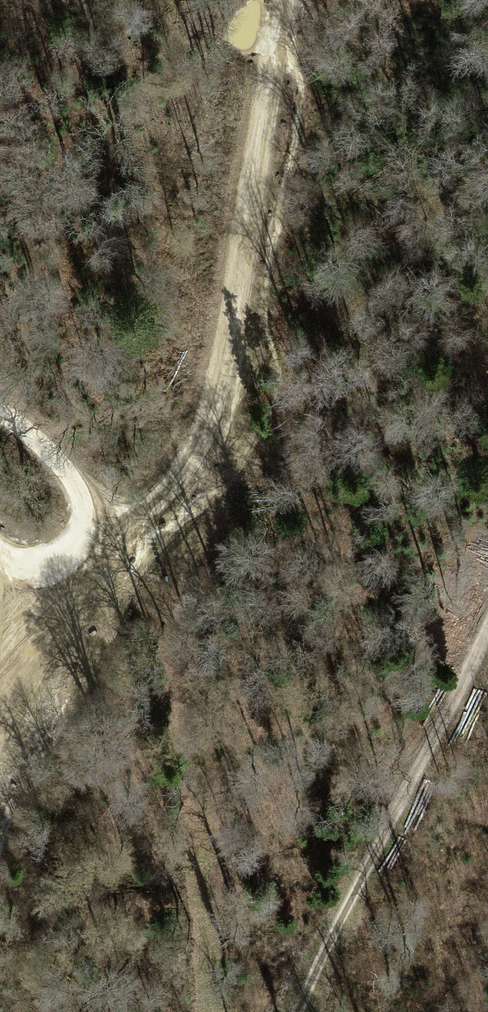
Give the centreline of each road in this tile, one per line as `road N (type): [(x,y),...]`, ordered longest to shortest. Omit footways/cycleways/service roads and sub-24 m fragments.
road 1 (track): [(0,722),(48,643),(196,457),(249,263),(283,0)]
road 2 (track): [(297,1011),(487,628)]
road 3 (track): [(0,412),(30,426),(66,465),(88,513),(65,558),(0,565)]

